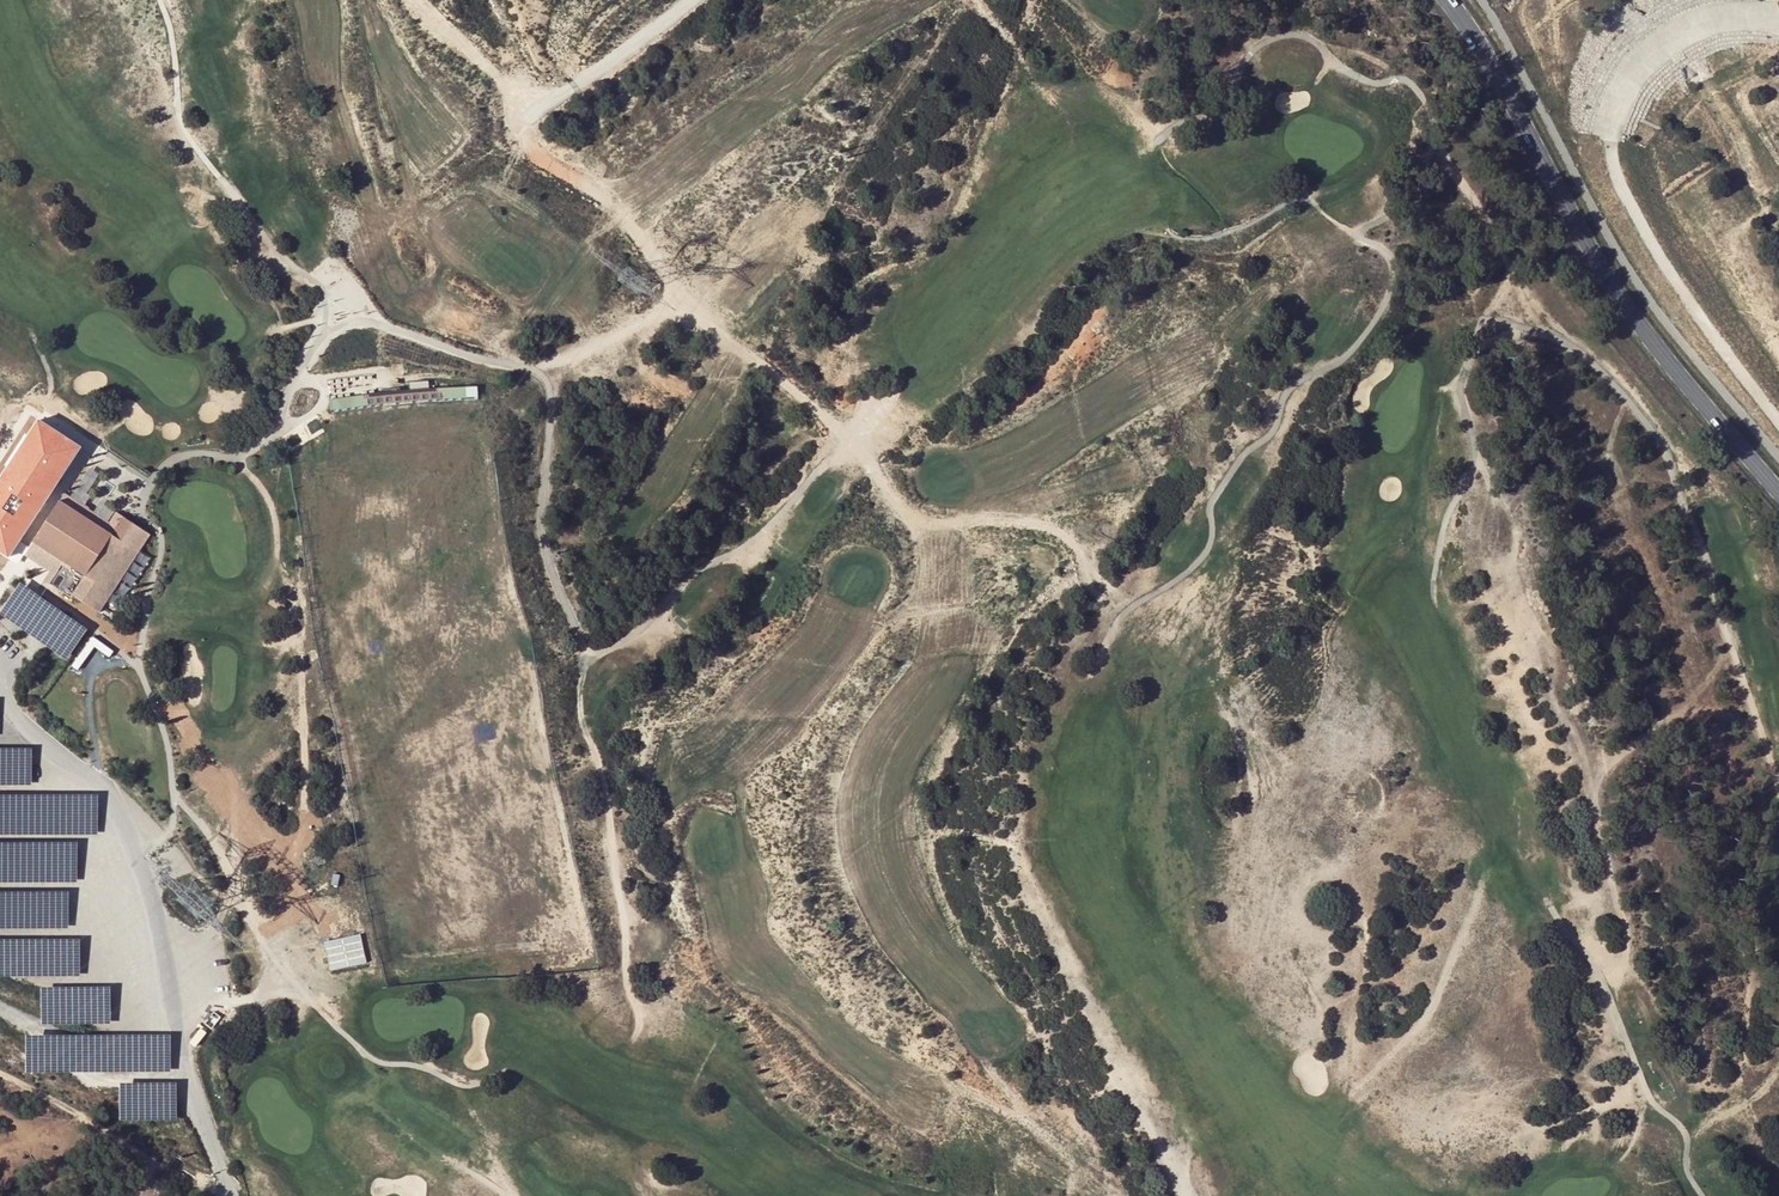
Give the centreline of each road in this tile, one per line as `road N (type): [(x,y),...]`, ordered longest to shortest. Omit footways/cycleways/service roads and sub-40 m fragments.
road 1 (secondary): [(1446,0),(1499,79),(1609,280),(1778,481)]
road 2 (track): [(219,1195),(0,1072)]
road 3 (unclassified): [(684,0),(571,89)]

